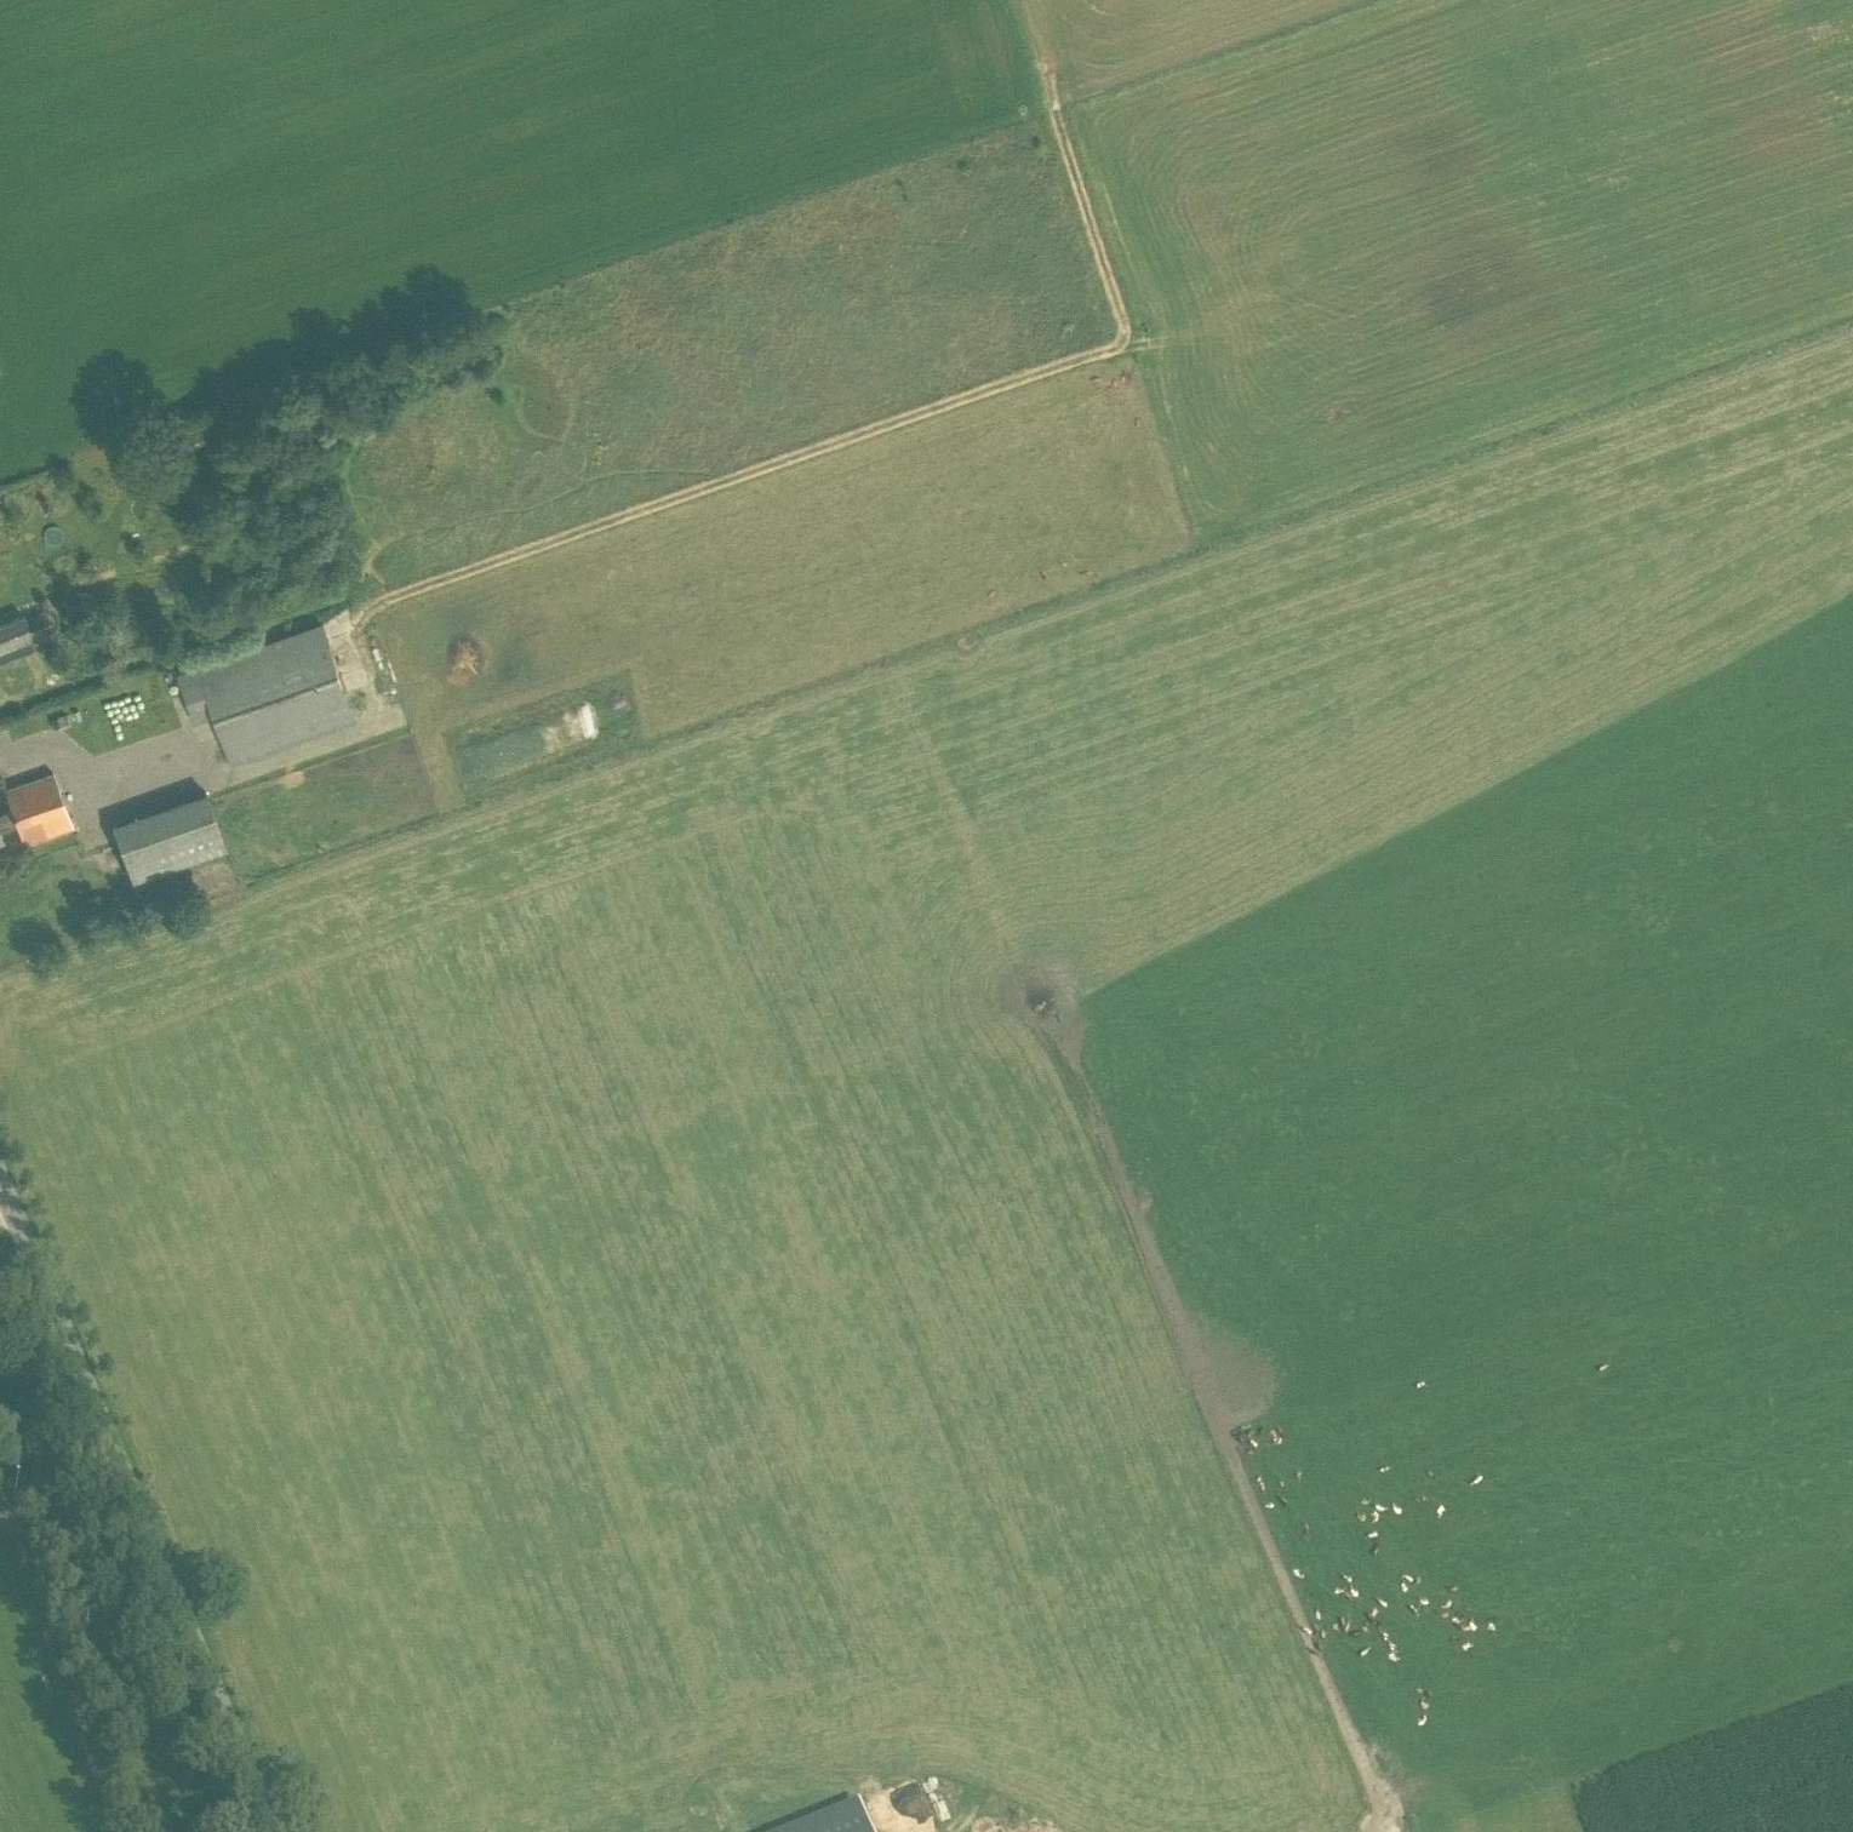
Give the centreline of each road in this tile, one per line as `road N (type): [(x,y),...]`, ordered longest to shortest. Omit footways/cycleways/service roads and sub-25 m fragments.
road 1 (unclassified): [(275,1831),(0,1181)]

